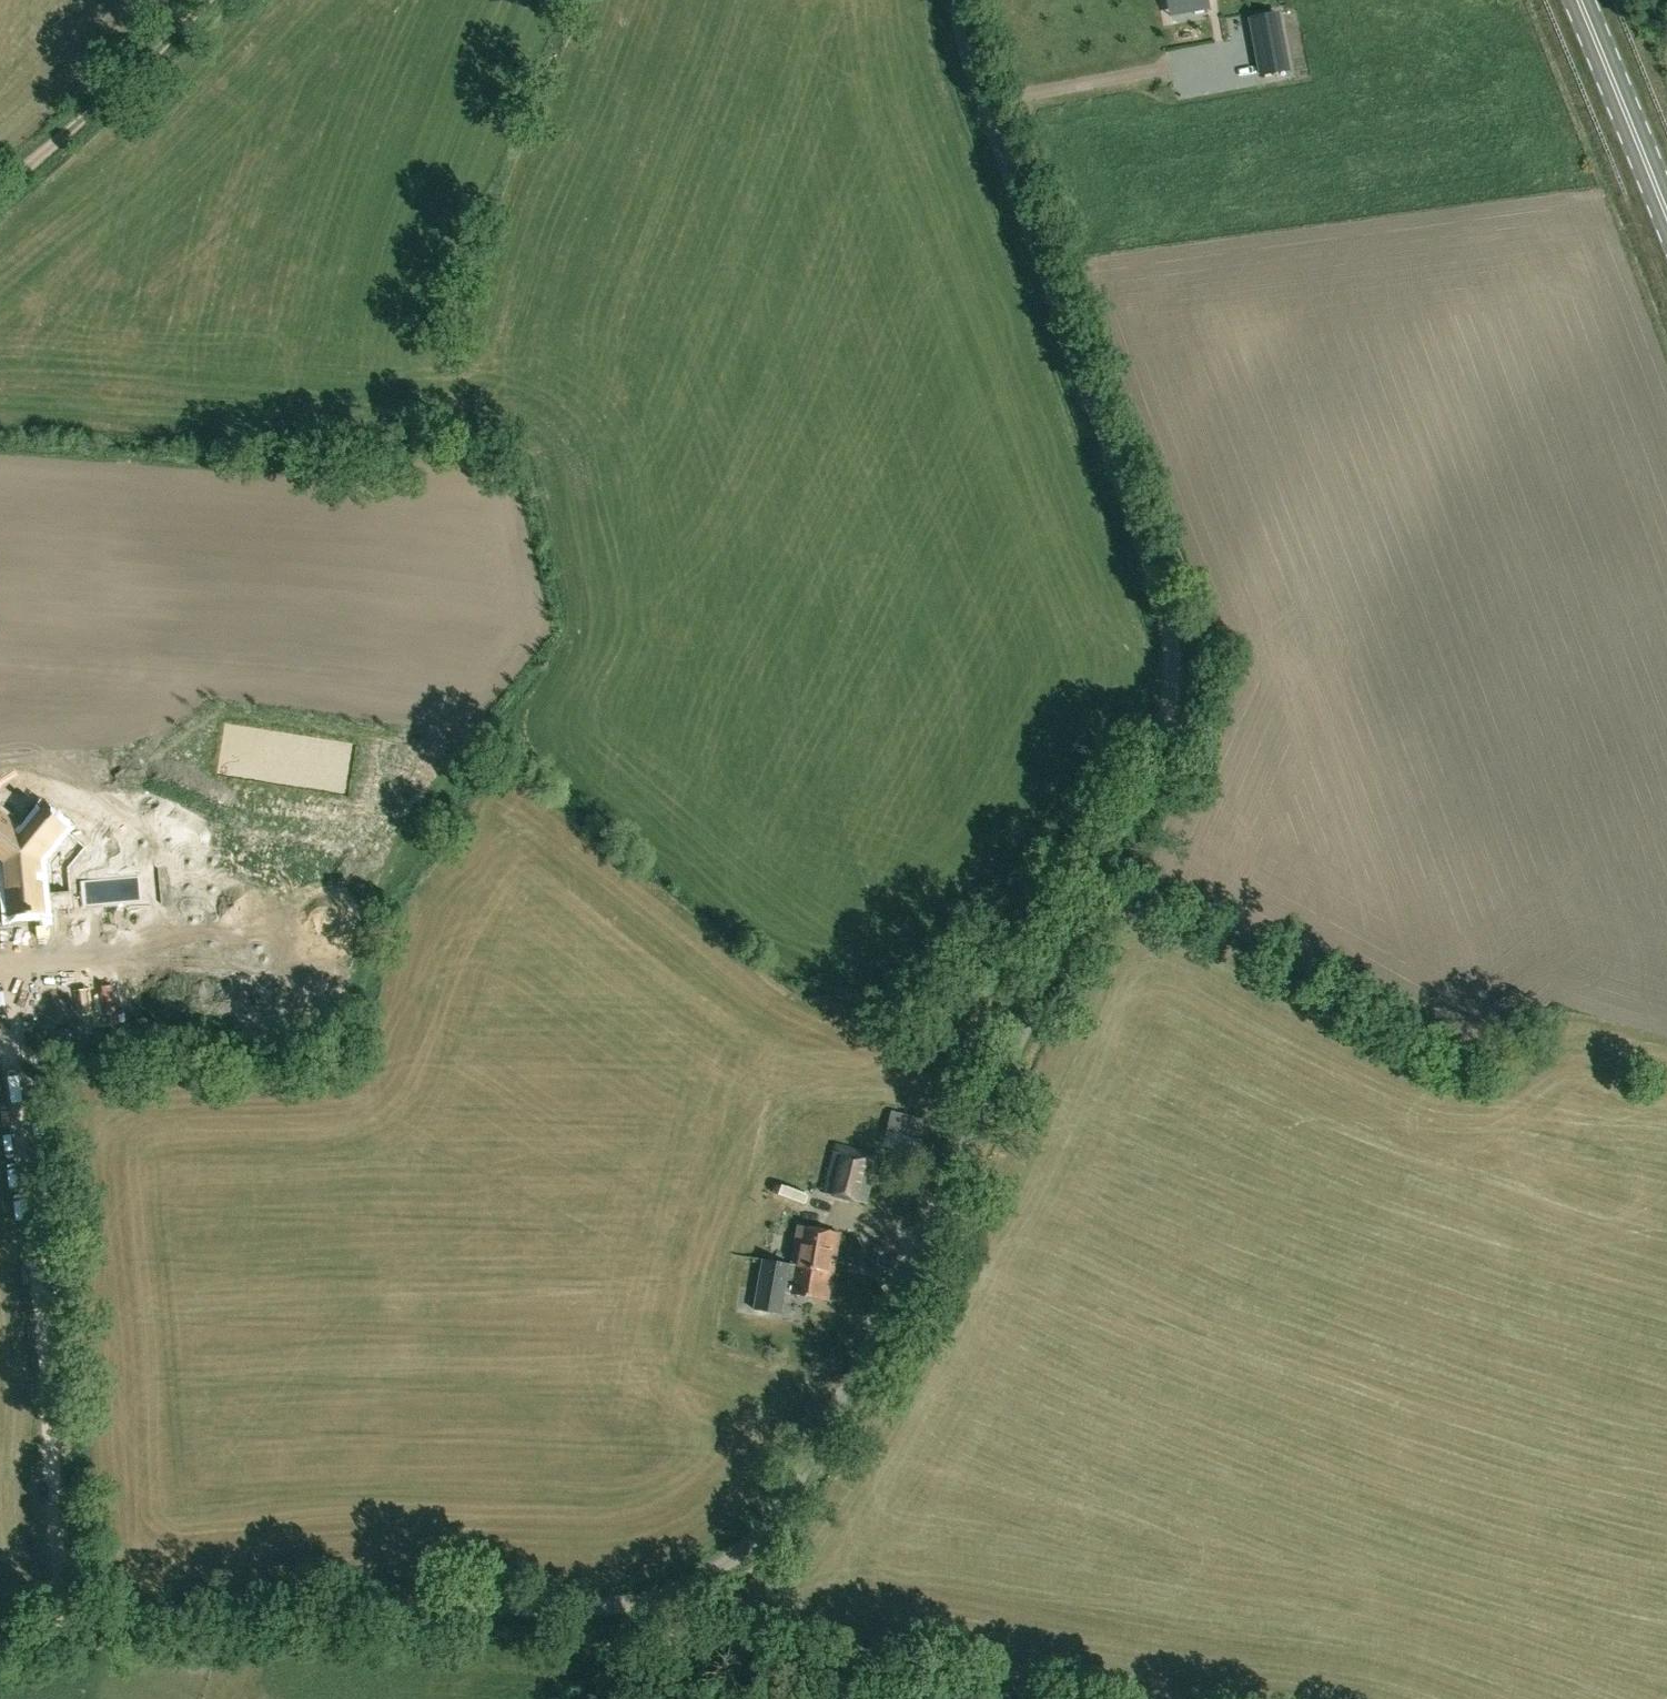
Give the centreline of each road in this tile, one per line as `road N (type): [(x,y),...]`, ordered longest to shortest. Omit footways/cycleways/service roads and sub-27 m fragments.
road 1 (unclassified): [(0,1641),(242,1606),(647,1601),(732,1561),(796,1486),(1161,739),(1173,674),(1164,603),(986,107),(961,0)]
road 2 (track): [(205,0),(0,191)]
road 3 (primary): [(1666,219),(1580,0)]

